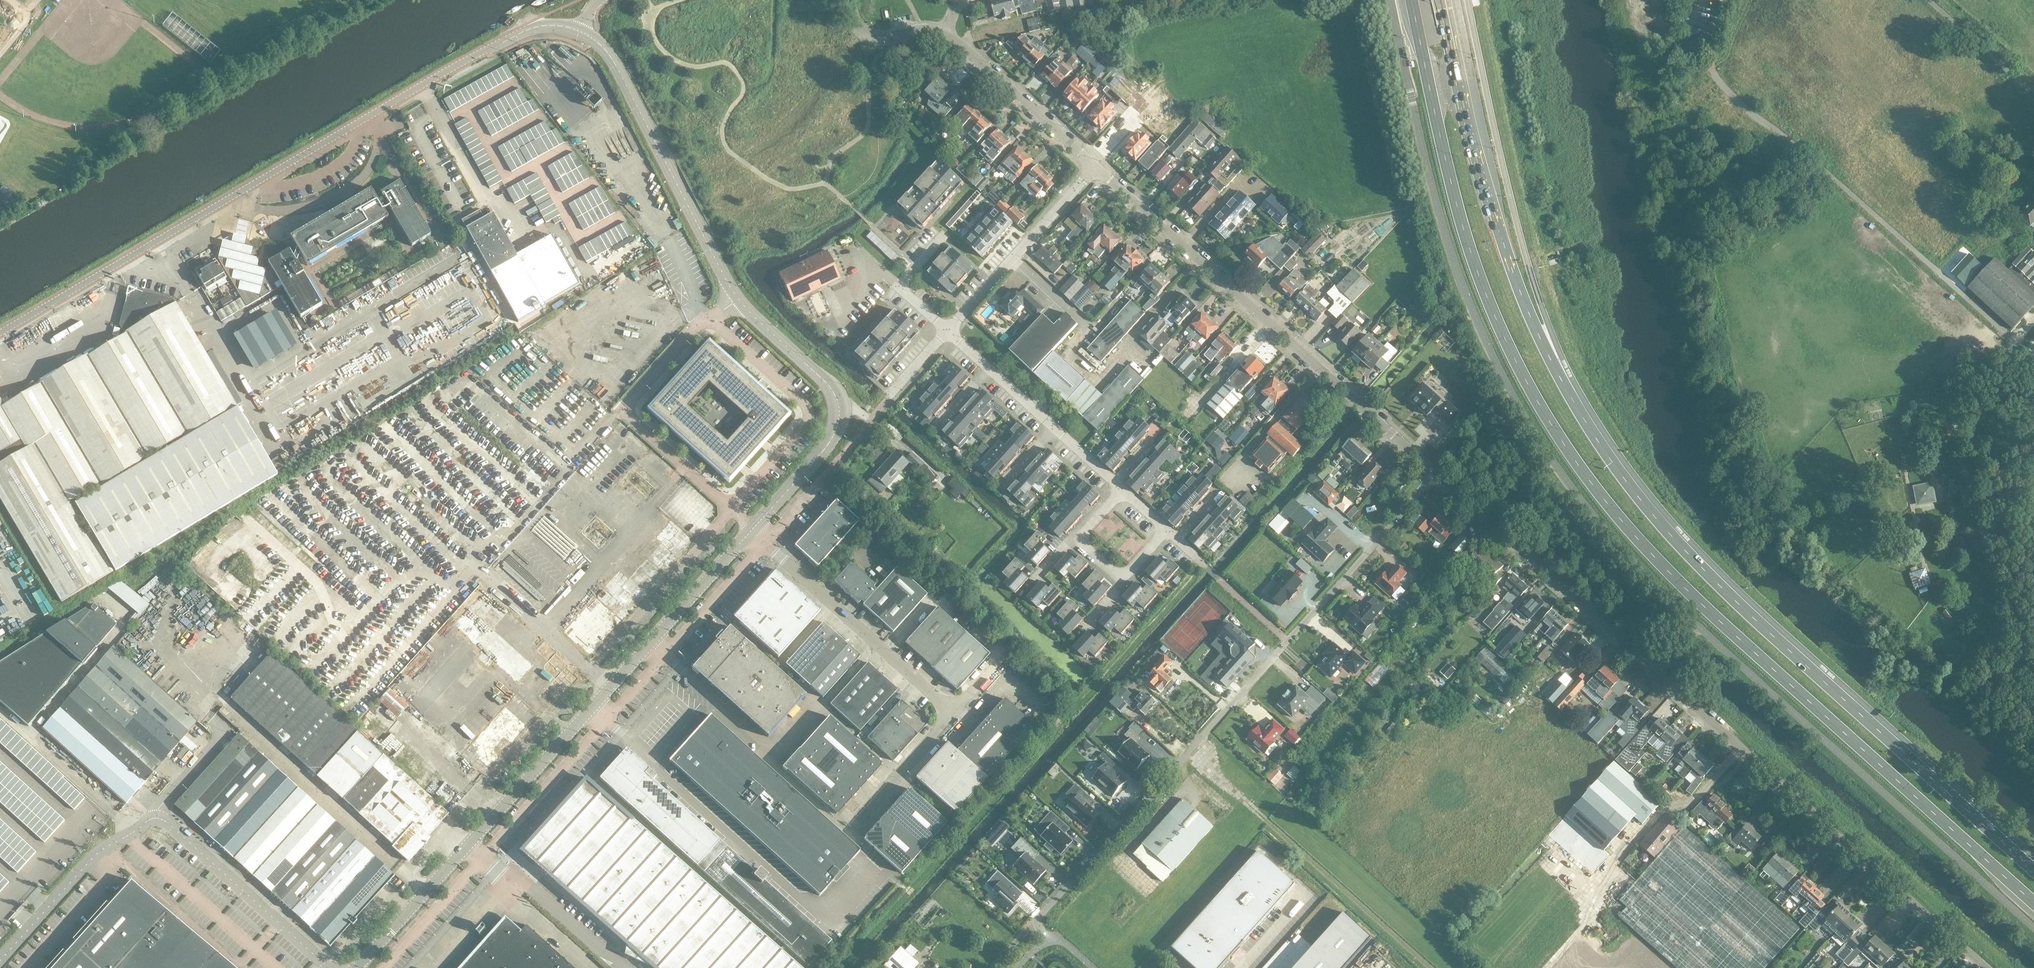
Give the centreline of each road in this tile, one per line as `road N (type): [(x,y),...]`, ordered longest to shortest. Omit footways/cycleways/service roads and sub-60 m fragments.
road 1 (trunk): [(1411,0),(1444,159),(1490,308),(1543,413),(1665,568),(2033,905)]
road 2 (trunk): [(2033,868),(1713,579),(1612,459),(1523,298),(1492,210),(1447,0)]
road 3 (residential): [(1983,967),(1433,474)]
road 4 (tertiary): [(0,334),(424,85),(532,29),(584,31)]
road 5 (residential): [(1036,923),(1433,474)]
road 6 (tertiary): [(358,967),(752,530)]
road 7 (unclassified): [(2033,317),(2013,337),(1736,100),(1713,70),(1724,0)]
road 8 (residential): [(1433,474),(1095,169)]
road 9 (tertiary): [(584,31),(609,52),(735,292),(838,401)]
road 10 (track): [(1430,967),(1188,755)]
road 11 (unclassified): [(954,713),(752,530)]
road 12 (unclassified): [(159,816),(329,967)]
road 13 (residential): [(949,332),(1095,169)]
road 14 (unclassified): [(159,816),(103,848),(0,962)]
road 15 (residential): [(1095,169),(945,34)]
road 16 (unclassified): [(848,833),(954,713)]
road 17 (tertiary): [(752,530),(824,450),(838,422),(838,401)]
road 18 (unclassified): [(1930,0),(2033,93)]

